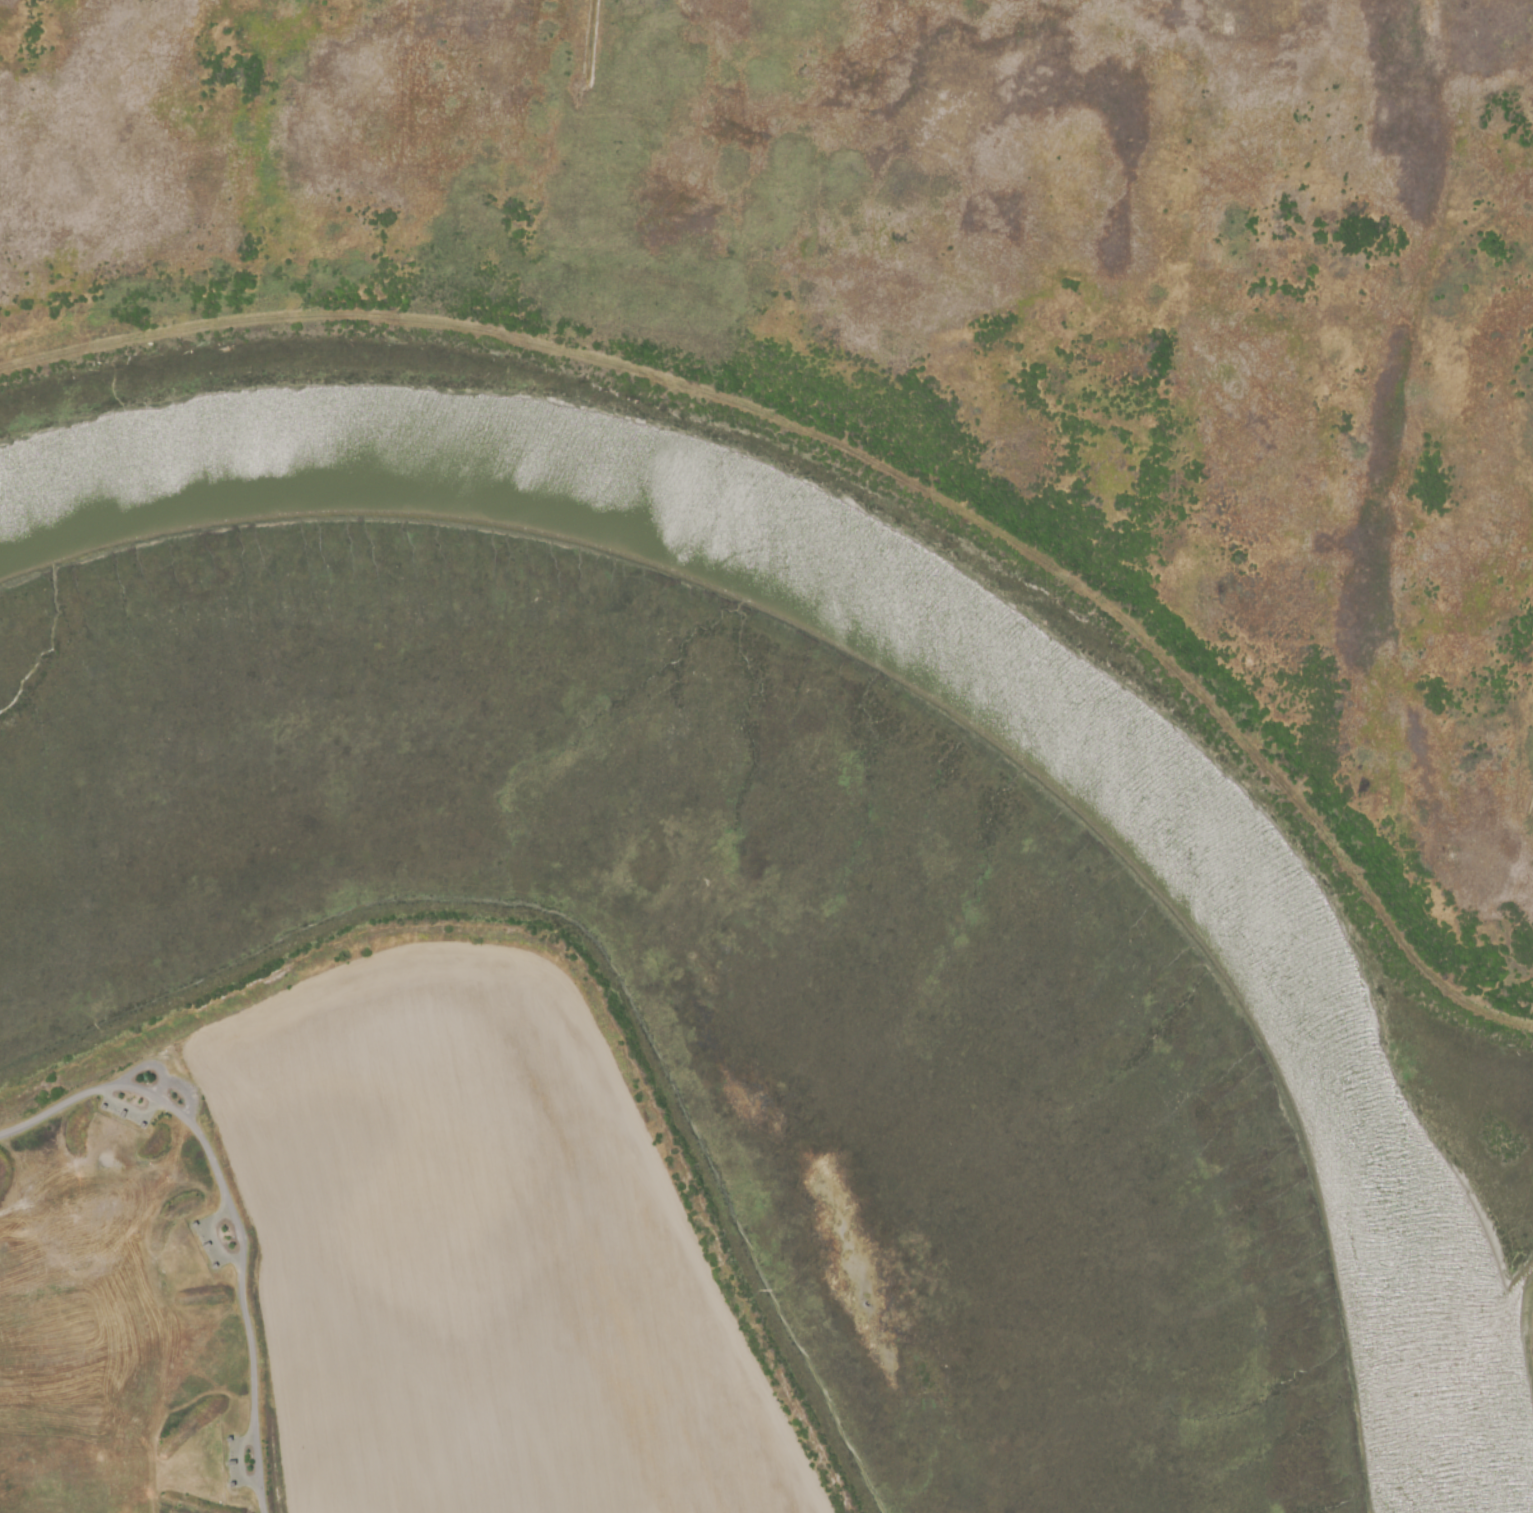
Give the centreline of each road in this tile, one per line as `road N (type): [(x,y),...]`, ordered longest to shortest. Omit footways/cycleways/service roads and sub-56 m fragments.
road 1 (residential): [(0,1128),(108,1086),(154,1095),(189,1124),(215,1164),(243,1242),(239,1301),(262,1512)]

